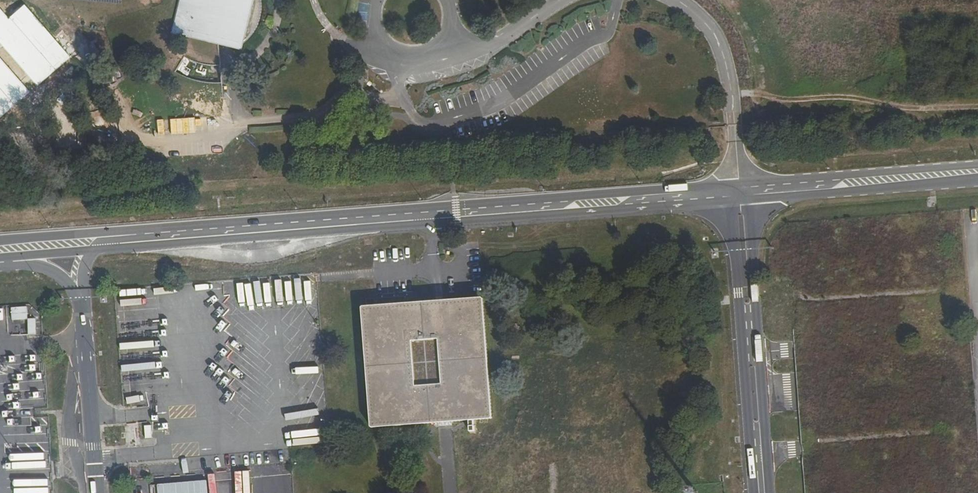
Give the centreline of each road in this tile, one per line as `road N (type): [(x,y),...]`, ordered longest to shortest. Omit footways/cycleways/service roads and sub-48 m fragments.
road 1 (tertiary): [(94,250),(743,199)]
road 2 (tertiary): [(742,186),(106,236)]
road 3 (unclassified): [(761,492),(743,199)]
road 4 (tertiary): [(977,168),(742,186)]
road 5 (tertiary): [(743,199),(977,177)]
road 6 (unclassified): [(742,186),(729,60),(687,7),(671,0)]
road 7 (unclassified): [(85,318),(100,492)]
road 8 (unclassified): [(561,0),(496,44),(439,51)]

